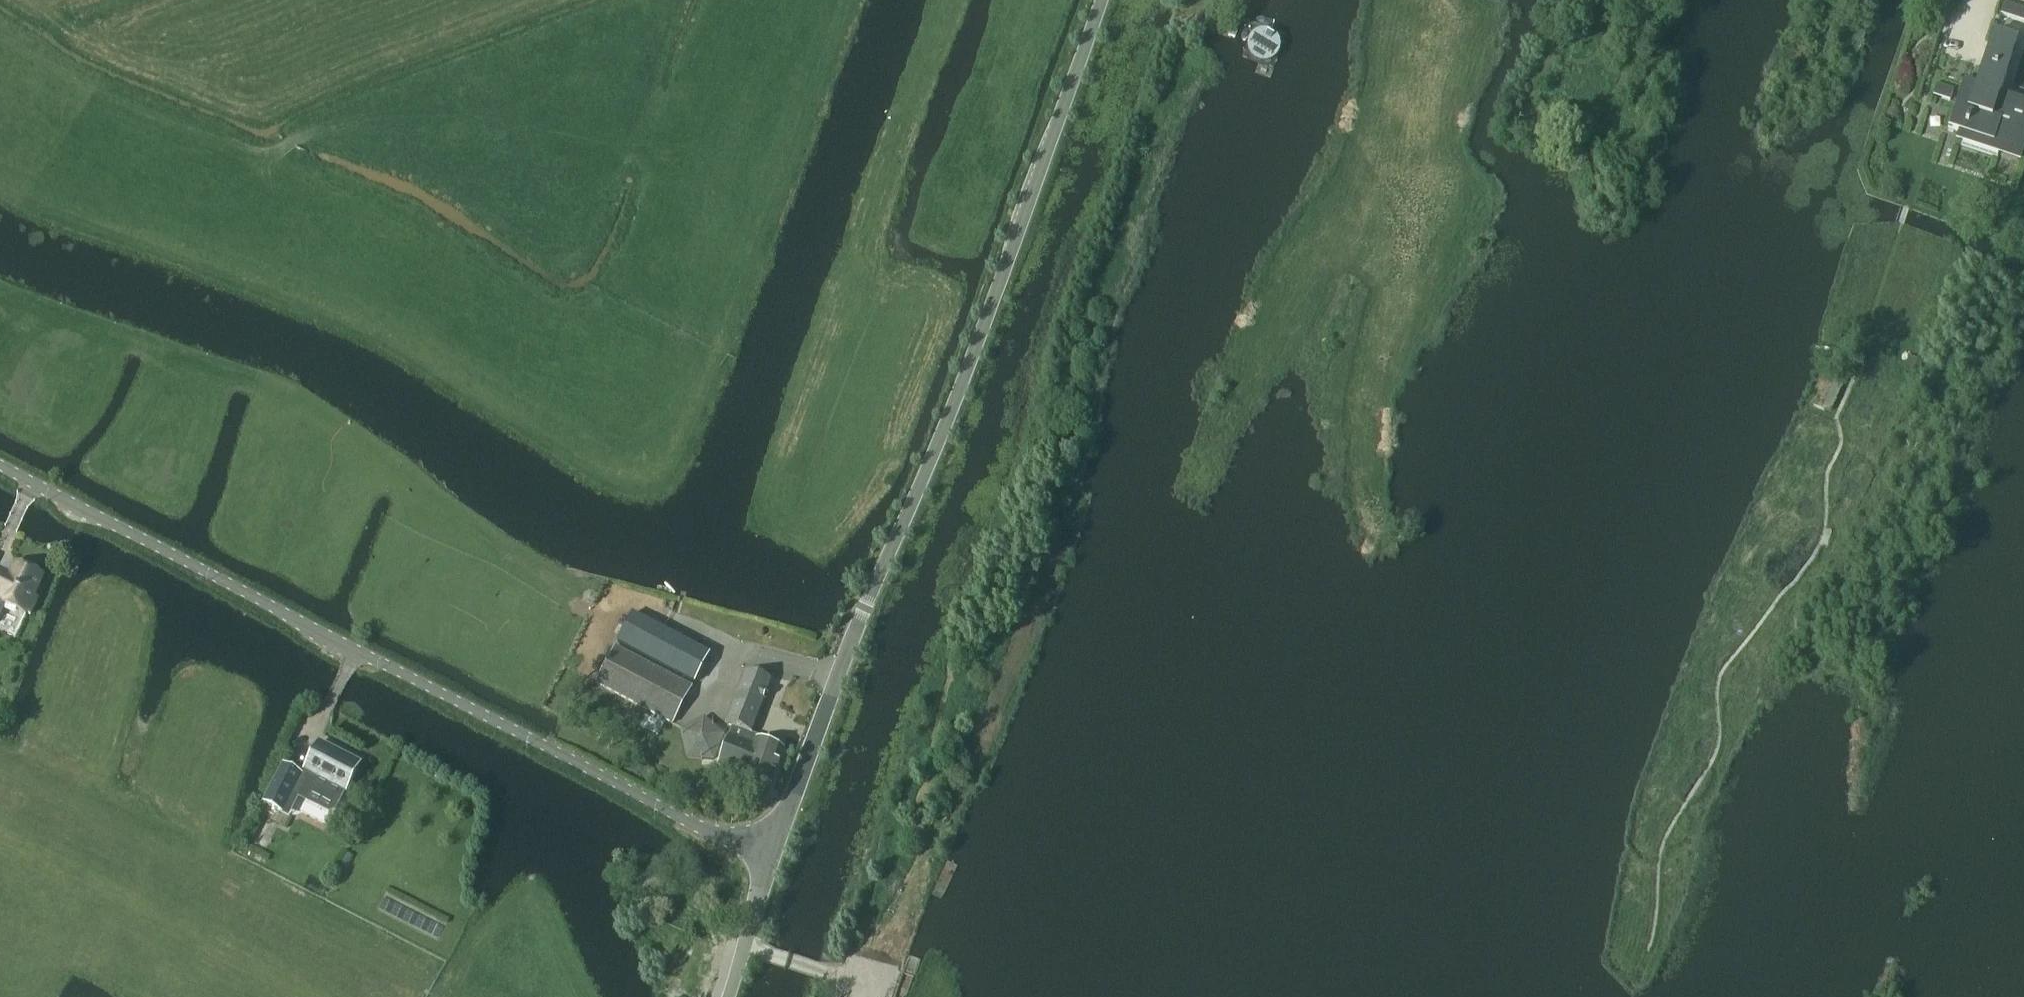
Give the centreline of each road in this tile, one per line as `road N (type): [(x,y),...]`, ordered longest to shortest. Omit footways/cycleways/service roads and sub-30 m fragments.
road 1 (unclassified): [(771,857),(996,296),(1101,0)]
road 2 (unclassified): [(771,857),(0,467)]
road 3 (unclassified): [(728,996),(771,857)]

